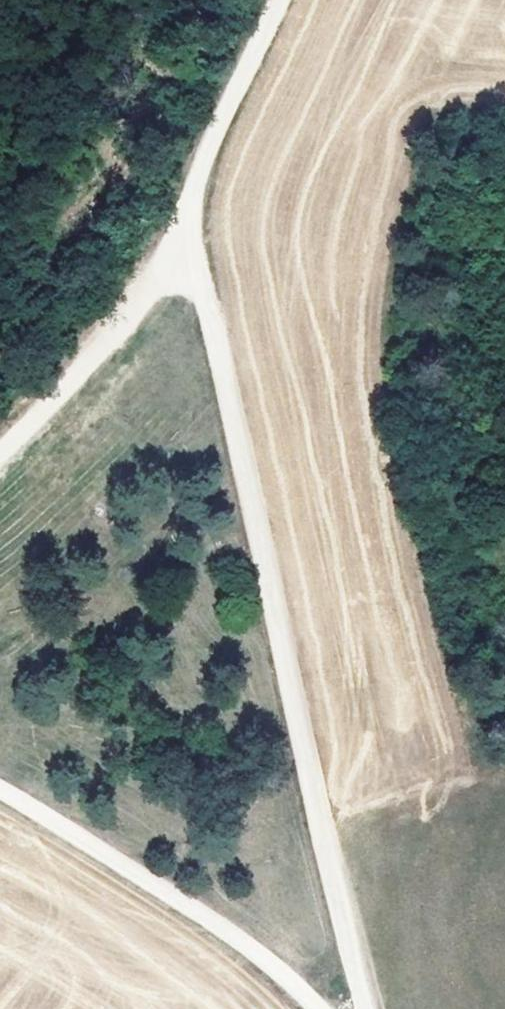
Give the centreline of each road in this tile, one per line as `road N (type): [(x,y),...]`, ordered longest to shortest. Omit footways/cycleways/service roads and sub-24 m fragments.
road 1 (track): [(186,228),(366,1008)]
road 2 (track): [(0,463),(136,321),(186,228),(214,145),(286,0)]
road 3 (track): [(311,1008),(210,931),(0,797)]

